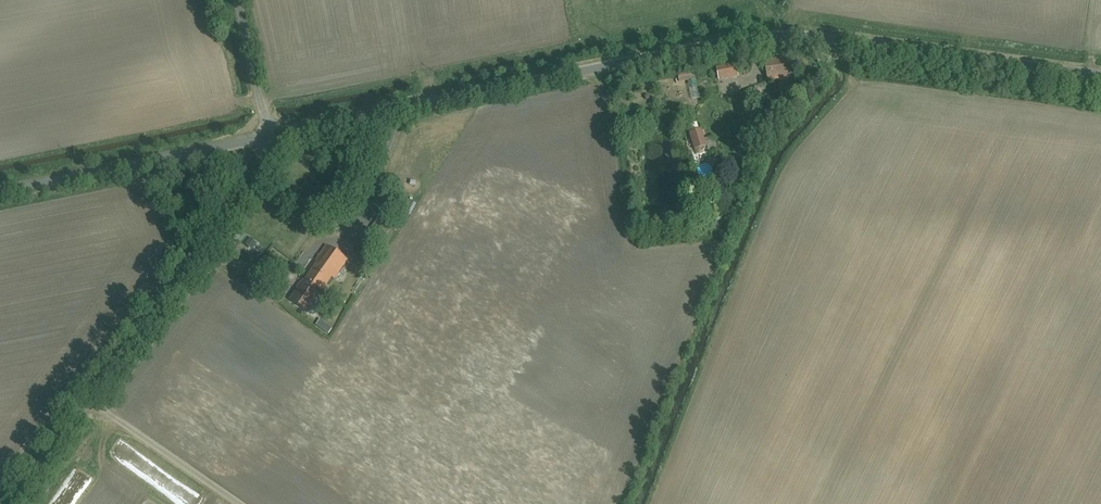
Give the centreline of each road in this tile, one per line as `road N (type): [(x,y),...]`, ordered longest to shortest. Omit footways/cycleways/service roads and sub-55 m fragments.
road 1 (unclassified): [(266,136),(771,35),(1100,76)]
road 2 (unclassified): [(266,136),(6,503)]
road 3 (unclassified): [(0,191),(266,136)]
road 4 (unclassified): [(238,0),(266,136)]

